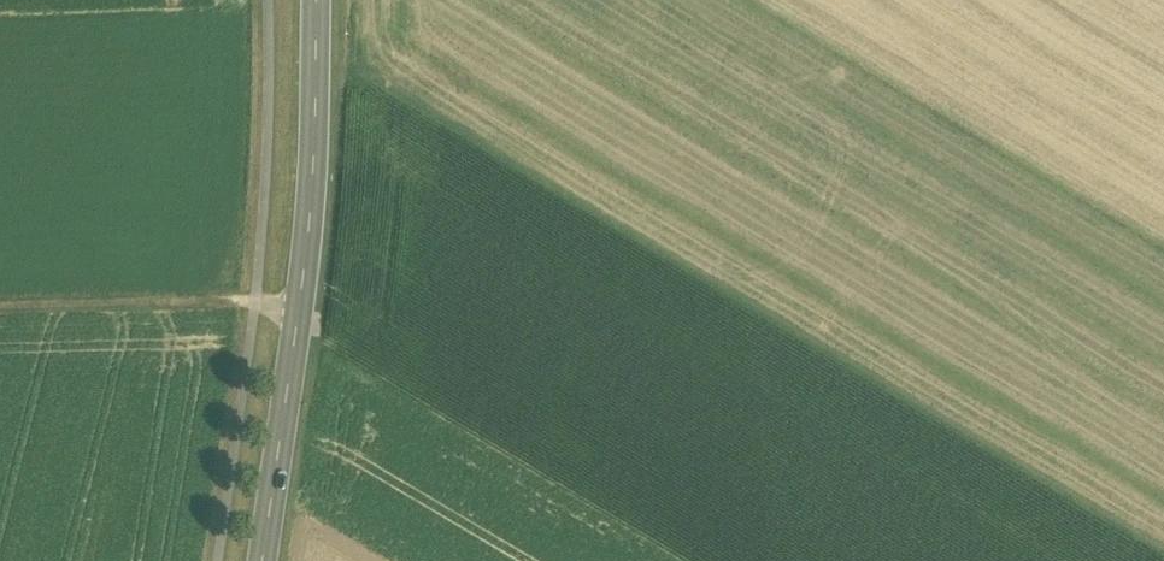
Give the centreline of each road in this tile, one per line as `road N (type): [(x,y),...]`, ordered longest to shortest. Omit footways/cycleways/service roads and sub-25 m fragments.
road 1 (secondary): [(260,560),(303,253),(316,0)]
road 2 (track): [(294,306),(255,300),(0,318)]

